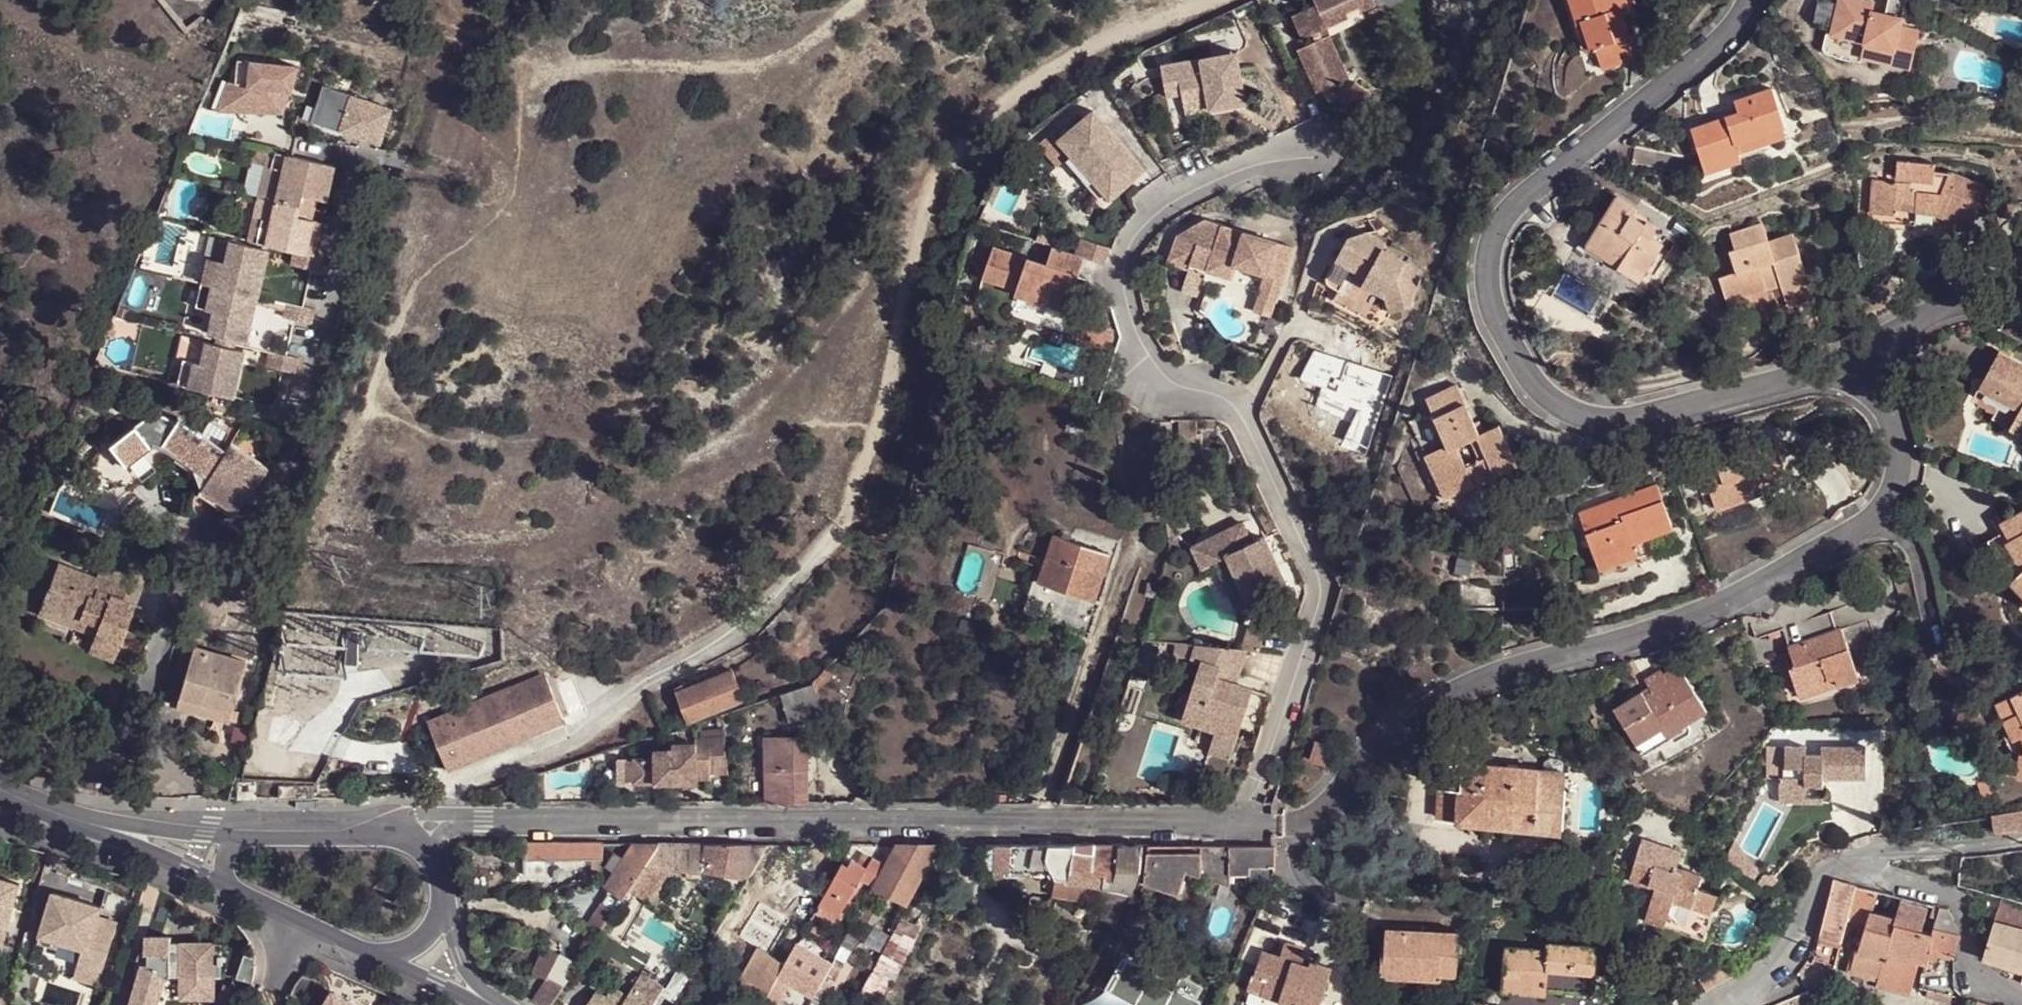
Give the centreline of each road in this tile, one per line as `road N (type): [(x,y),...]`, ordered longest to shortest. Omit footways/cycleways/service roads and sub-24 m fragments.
road 1 (residential): [(1844,381),(1878,407),(1898,446),(1890,494),(1847,541),(1669,629),(1476,683),(1369,750),(1311,823),(1249,827)]
road 2 (residential): [(1316,153),(1243,174),(1164,213),(1132,247),(1123,274),(1135,335),(1168,382),(1217,398),(1241,421),(1318,588),(1249,827)]
road 3 (residential): [(1755,0),(1695,70),(1512,208),(1492,231),(1483,284),(1520,371),(1543,400),(1575,417),(1626,420),(1813,379),(1844,381)]
road 4 (residential): [(1249,827),(460,820)]
road 5 (track): [(1213,0),(1067,63),(949,153),(920,215),(877,415),(842,523)]
road 6 (unclassified): [(842,523),(745,625),(575,737),(455,785)]
road 7 (track): [(866,0),(824,36),(767,65),(534,67)]
road 8 (residential): [(2021,1002),(1974,964),(1950,896),(1850,864)]
road 9 (residential): [(1844,381),(1888,338),(1943,313),(1970,309),(2021,325)]
road 10 (residential): [(1721,1004),(1780,961),(1817,882),(1850,864)]
road 11 (residential): [(50,809),(228,888)]
road 12 (residential): [(236,838),(50,809)]
road 13 (residential): [(1850,864),(2021,841)]
road 14 (residential): [(387,835),(236,838)]
road 15 (residential): [(443,902),(473,980),(500,1004)]

